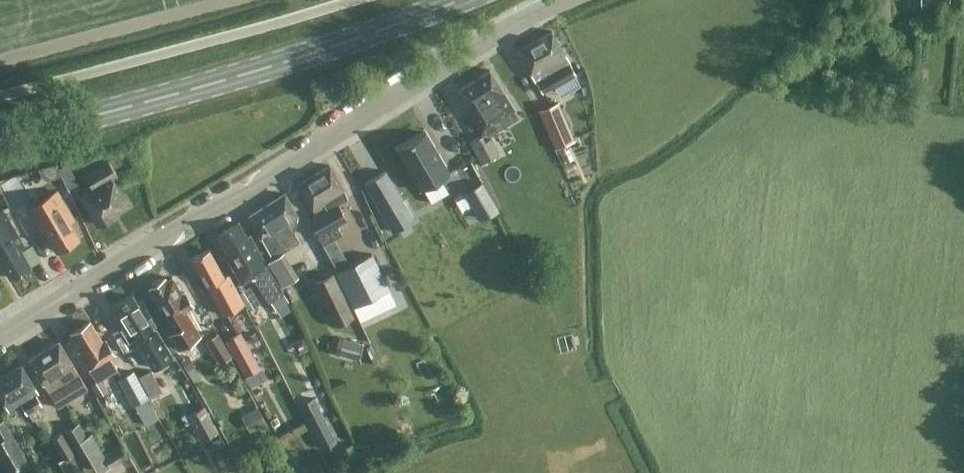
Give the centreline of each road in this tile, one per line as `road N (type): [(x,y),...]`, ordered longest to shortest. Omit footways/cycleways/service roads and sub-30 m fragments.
road 1 (tertiary): [(0,337),(566,0)]
road 2 (primary): [(0,139),(283,62),(456,0)]

